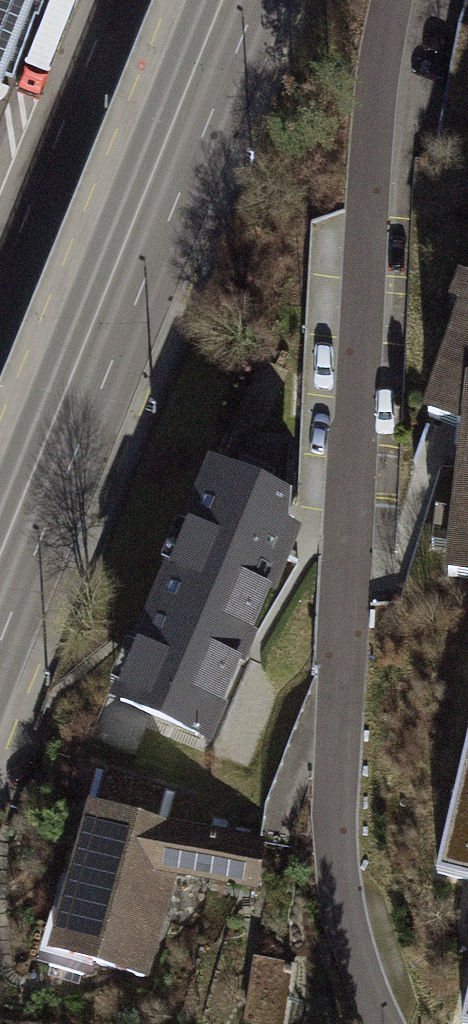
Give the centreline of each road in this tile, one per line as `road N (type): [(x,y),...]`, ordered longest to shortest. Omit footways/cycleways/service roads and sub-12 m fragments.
road 1 (residential): [(384,0),(372,45),(334,850),(346,959),(379,1023)]
road 2 (primary): [(0,556),(224,0)]

